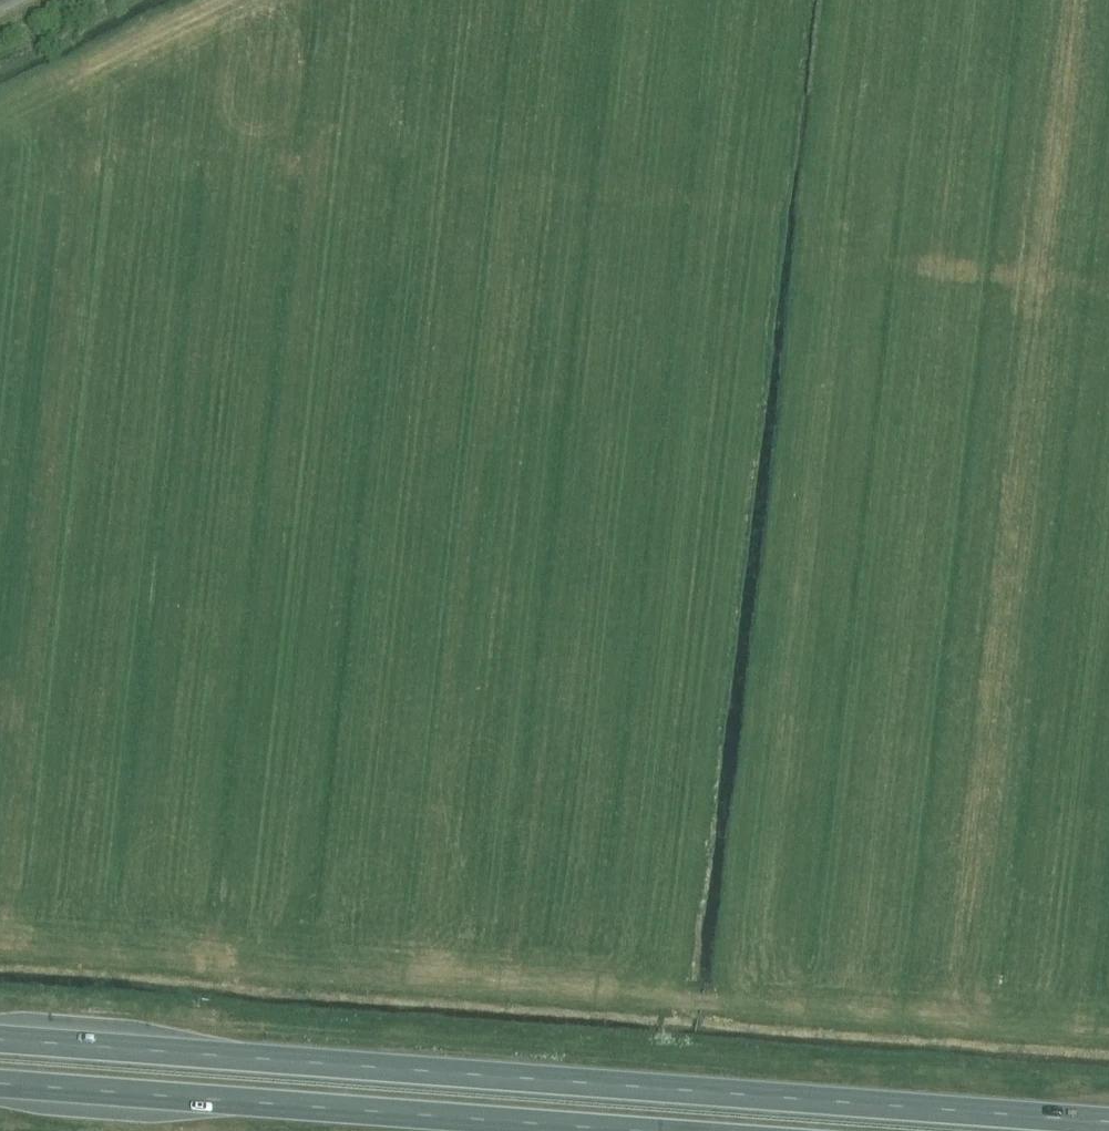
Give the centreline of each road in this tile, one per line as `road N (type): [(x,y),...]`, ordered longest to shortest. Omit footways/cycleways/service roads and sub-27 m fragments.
road 1 (trunk): [(1108,1122),(0,1039)]
road 2 (trunk): [(0,1082),(655,1130)]

